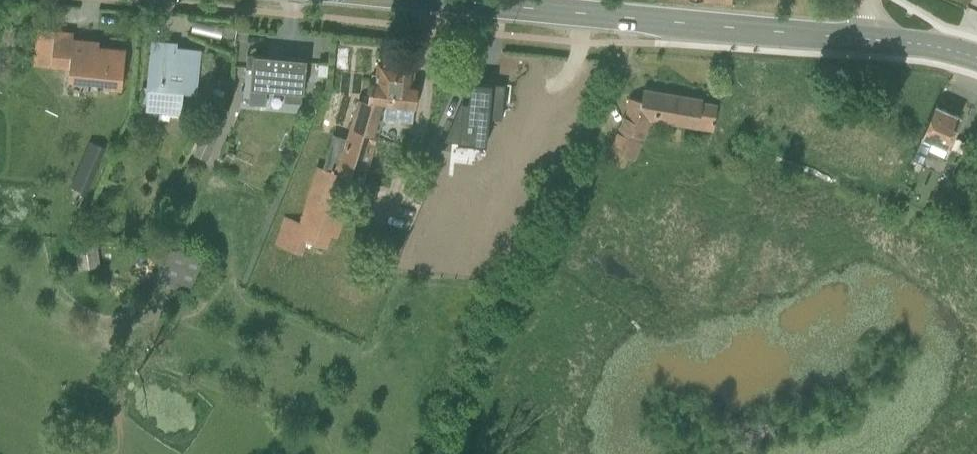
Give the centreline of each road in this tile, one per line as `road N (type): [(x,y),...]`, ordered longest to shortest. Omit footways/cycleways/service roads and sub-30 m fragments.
road 1 (secondary): [(882,39),(433,0)]

